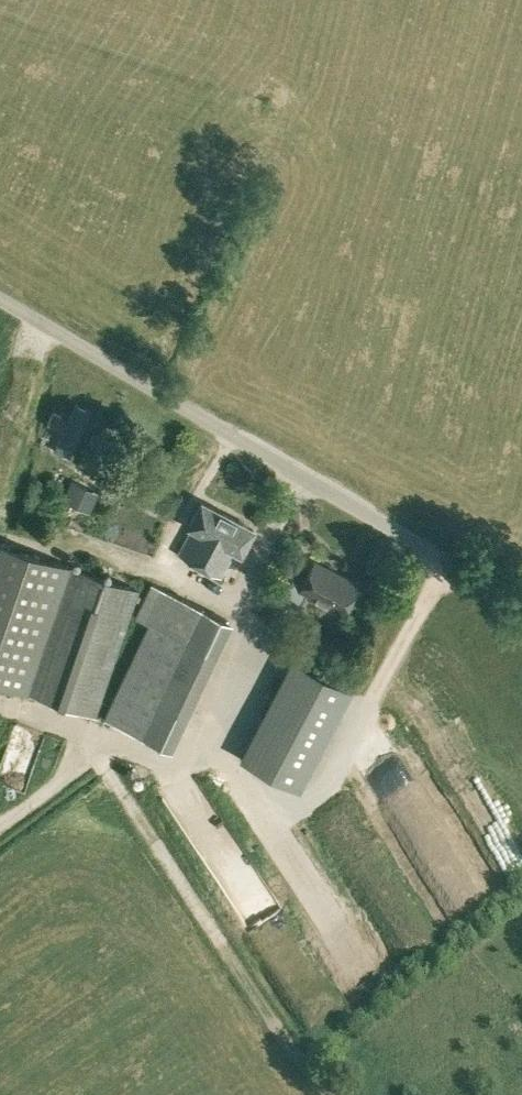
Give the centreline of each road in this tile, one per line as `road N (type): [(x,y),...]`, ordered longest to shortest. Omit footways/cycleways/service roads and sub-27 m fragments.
road 1 (unclassified): [(521,624),(347,509),(0,309)]

